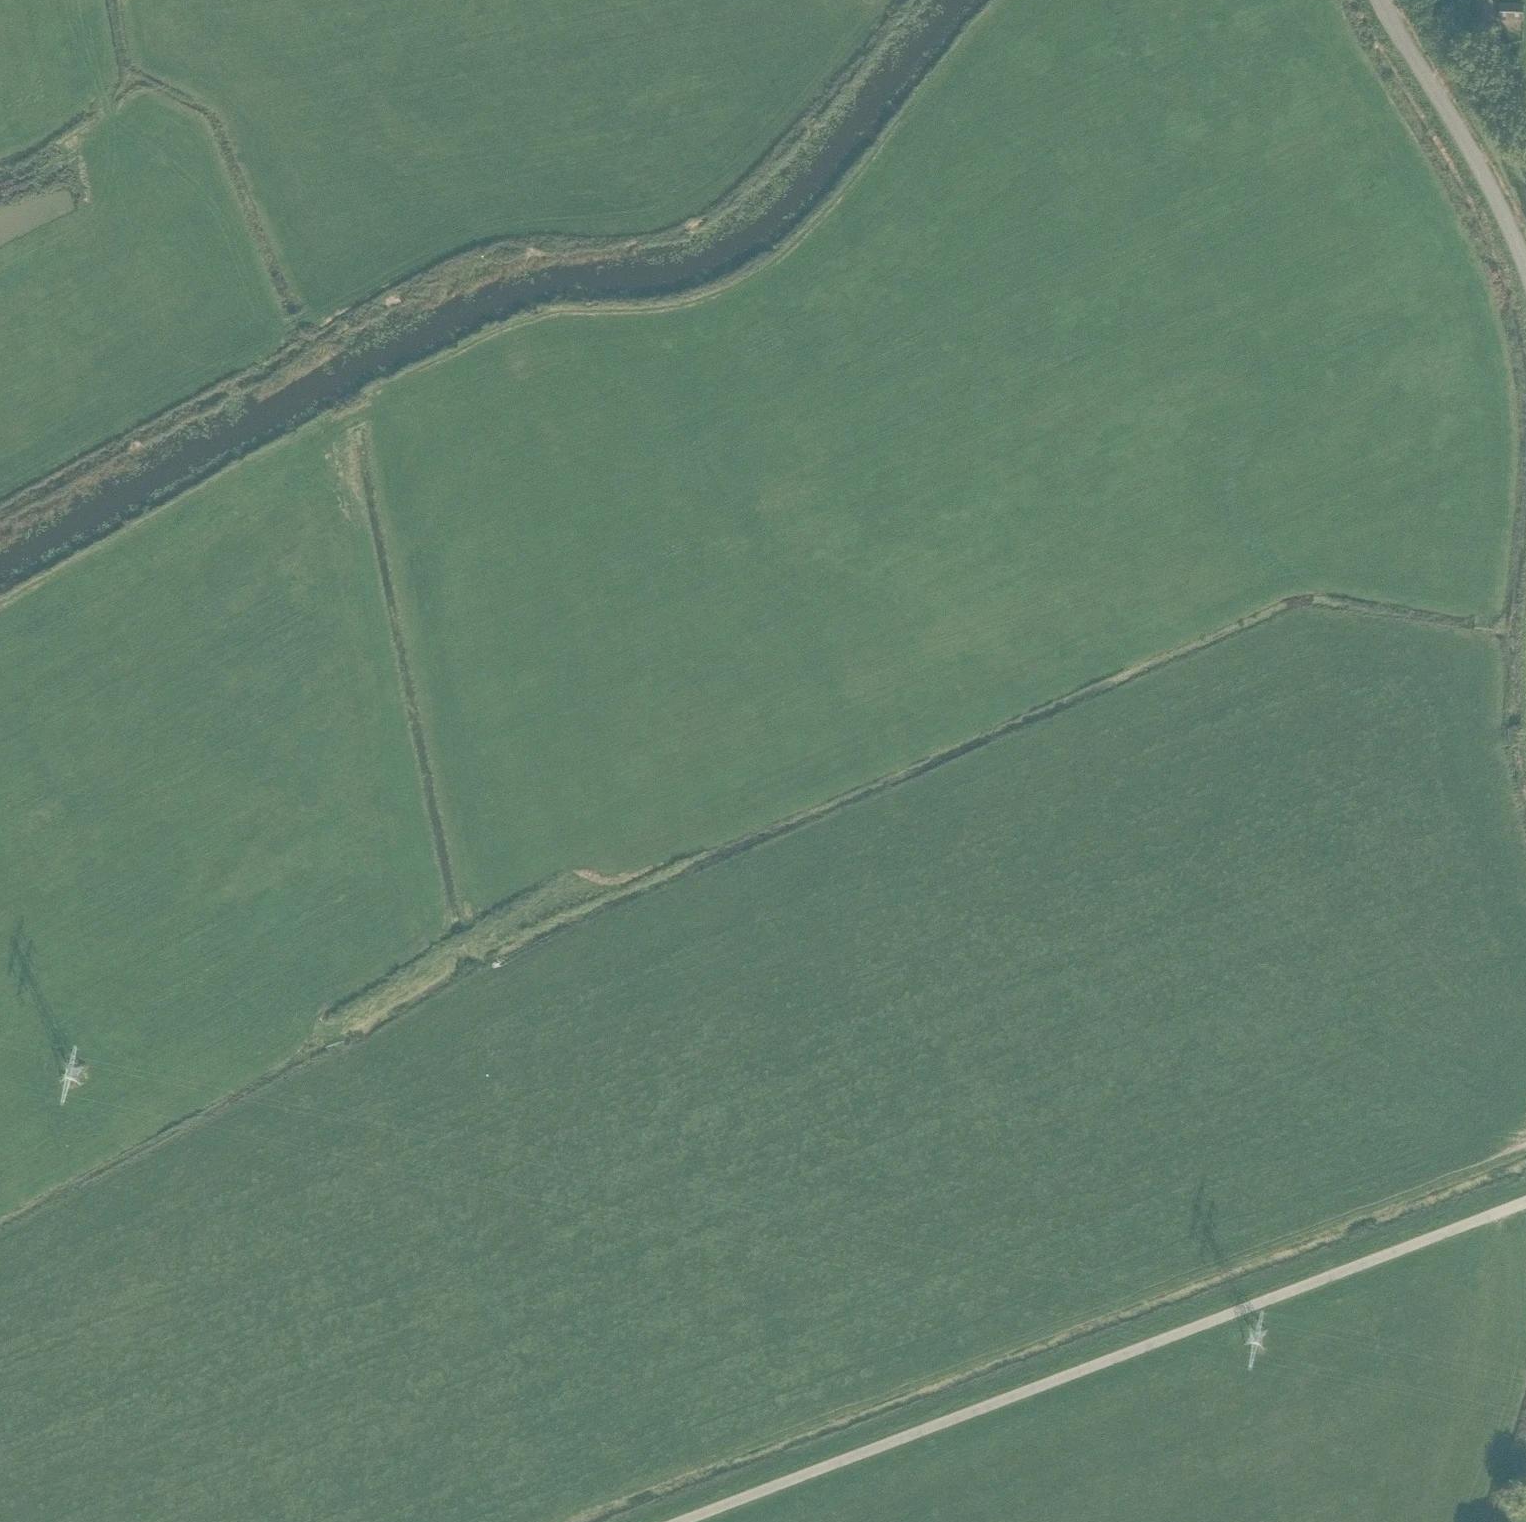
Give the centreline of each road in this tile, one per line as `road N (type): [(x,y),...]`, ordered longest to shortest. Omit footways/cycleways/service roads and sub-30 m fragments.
road 1 (tertiary): [(1525,270),(1493,194),(1380,0)]

